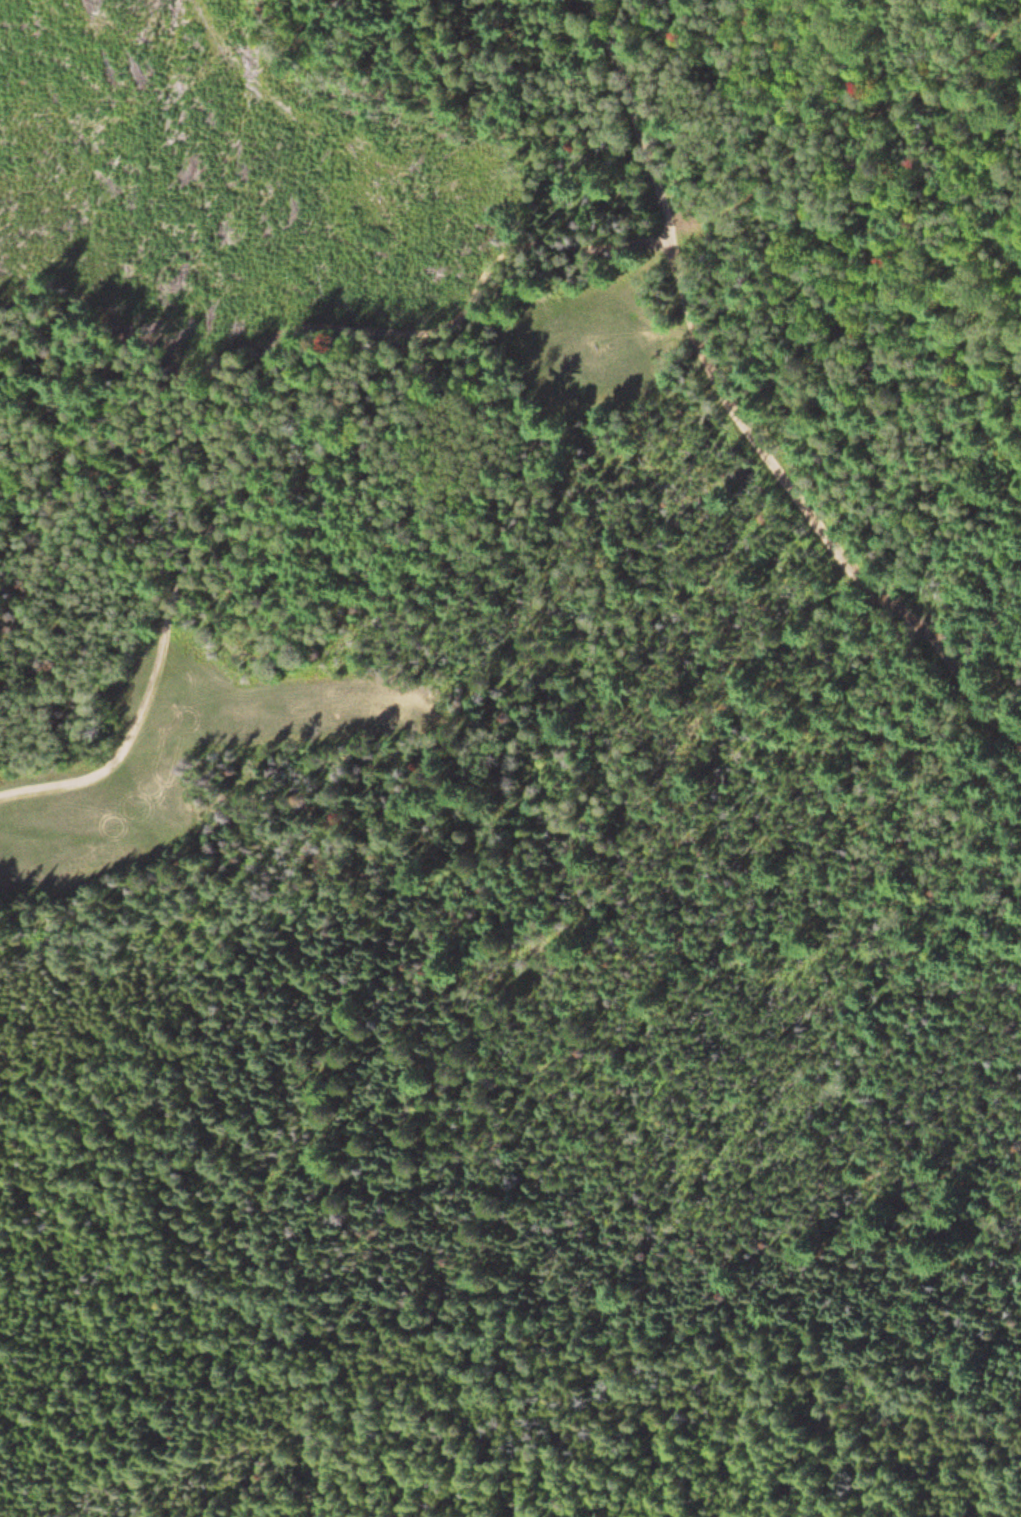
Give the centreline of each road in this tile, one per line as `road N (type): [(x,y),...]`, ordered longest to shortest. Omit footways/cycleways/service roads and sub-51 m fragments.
road 1 (track): [(1020,753),(884,600),(708,358),(688,250),(587,0)]

